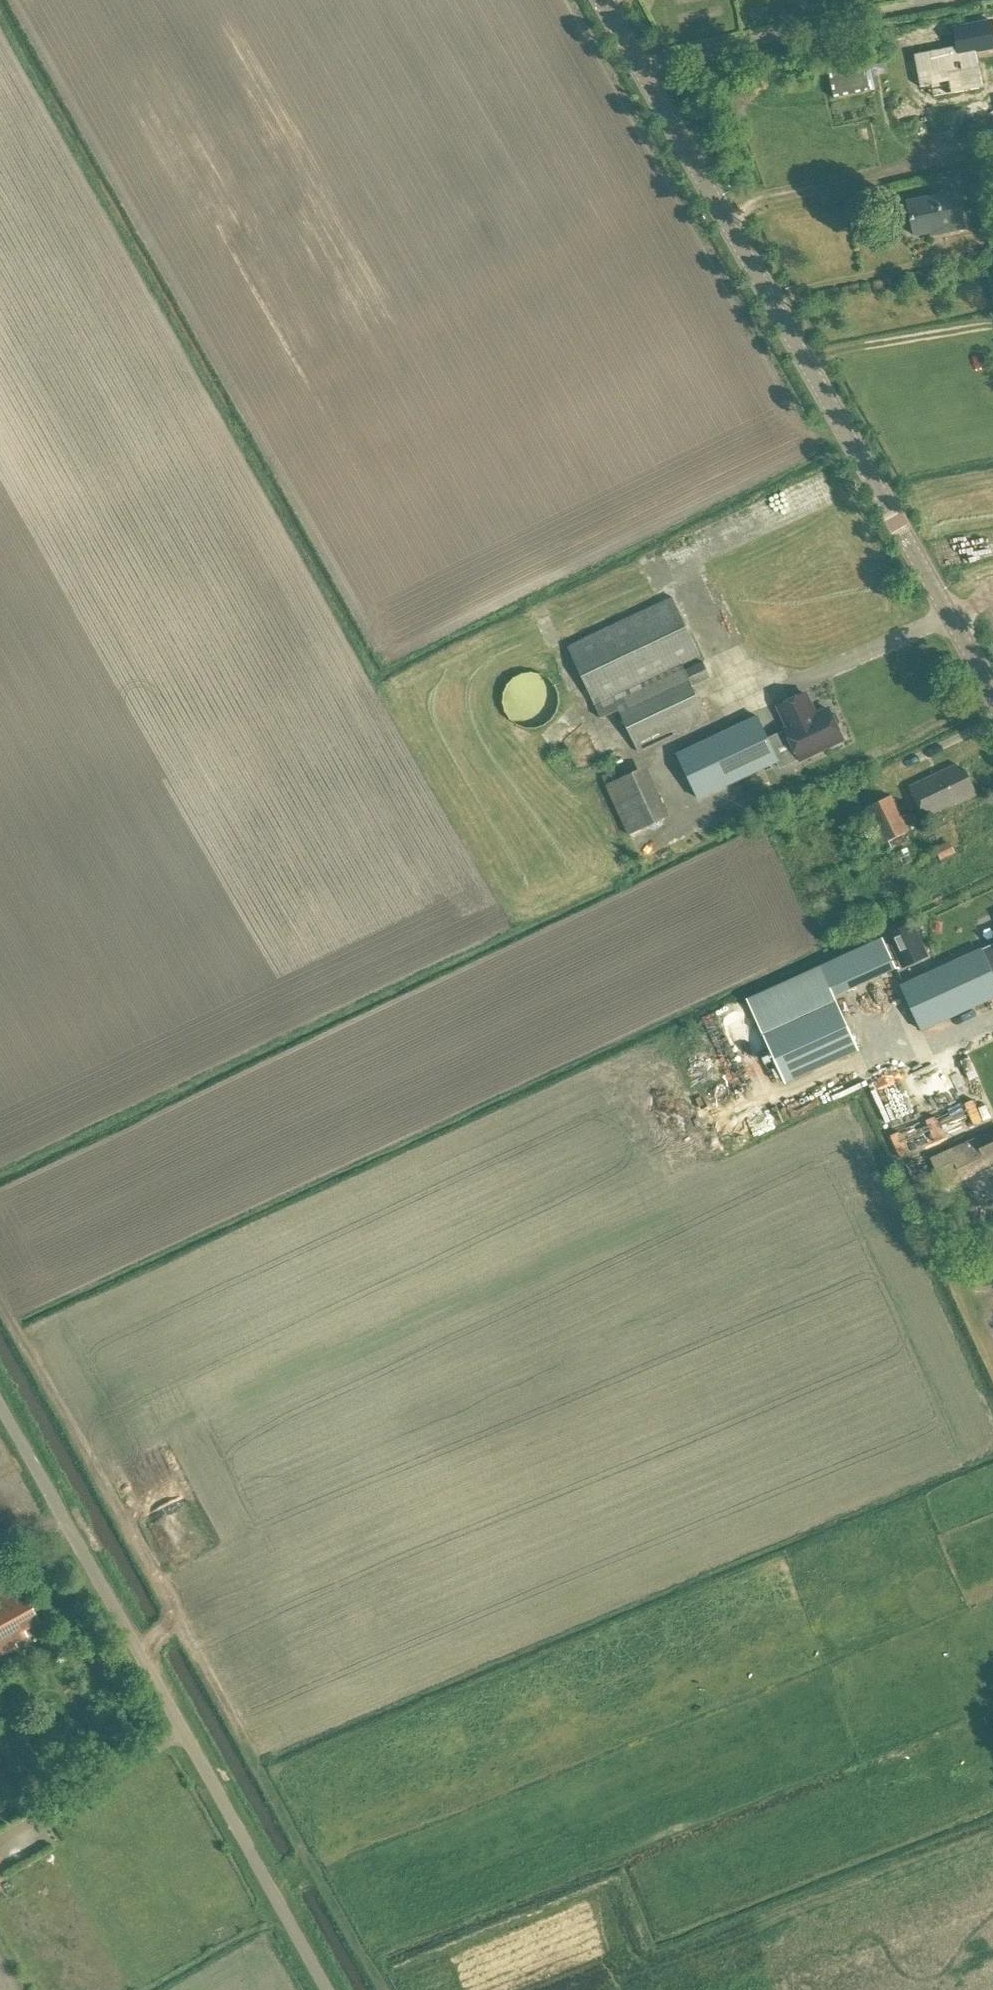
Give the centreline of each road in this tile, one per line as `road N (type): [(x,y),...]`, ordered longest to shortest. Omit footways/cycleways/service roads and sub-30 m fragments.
road 1 (tertiary): [(992,695),(600,0)]
road 2 (unclassified): [(326,1989),(0,1413)]

